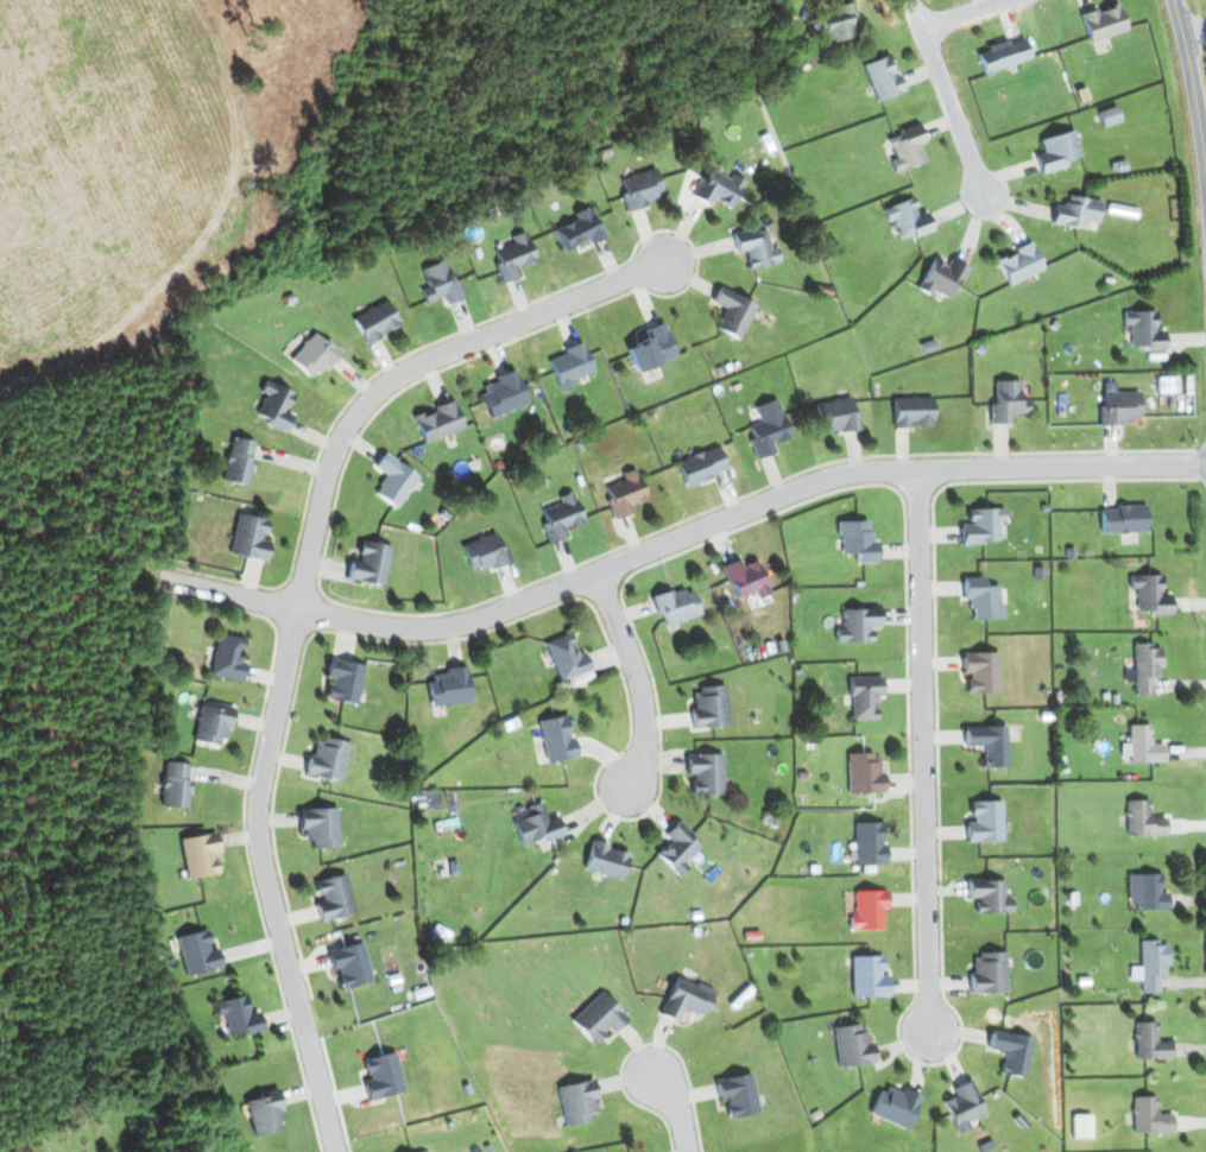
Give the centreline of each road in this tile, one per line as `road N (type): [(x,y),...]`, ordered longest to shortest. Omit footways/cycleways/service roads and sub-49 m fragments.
road 1 (residential): [(330,1151),(272,931),(253,804),(322,471),(356,407),(399,373),(659,265)]
road 2 (residential): [(1205,464),(840,474),(494,613),(424,628),(181,586)]
road 3 (residential): [(927,467),(939,1030)]
road 4 (residential): [(595,569),(639,695),(642,730),(623,784)]
road 5 (residential): [(910,0),(991,201)]
road 6 (tertiary): [(1205,167),(1174,0)]

